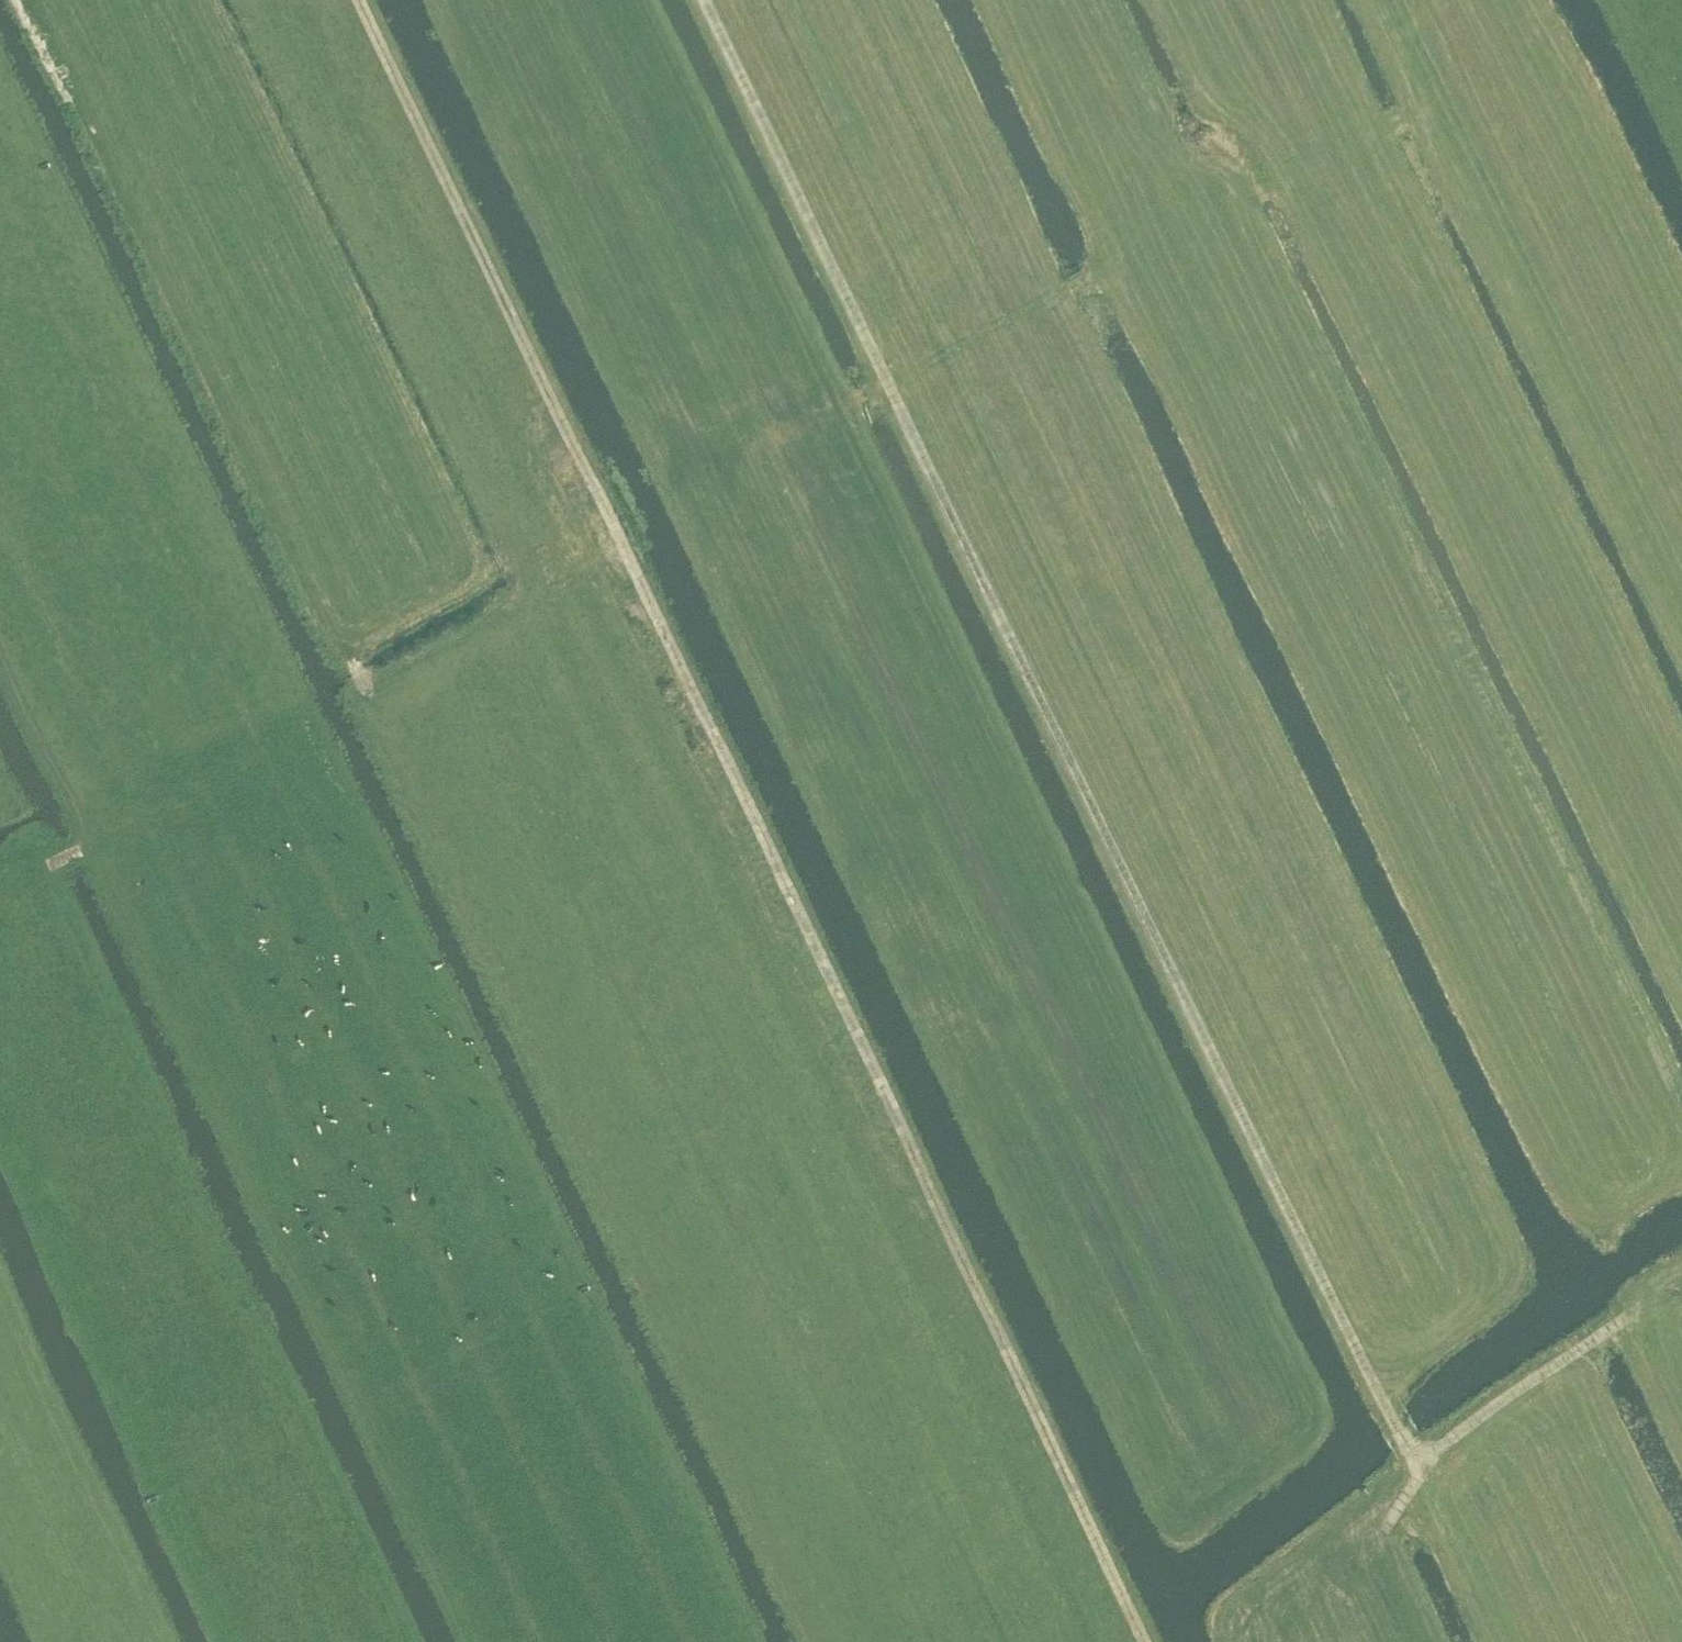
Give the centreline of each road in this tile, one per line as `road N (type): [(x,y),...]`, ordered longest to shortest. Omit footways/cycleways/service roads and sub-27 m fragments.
road 1 (track): [(1148,1641),(356,0)]

